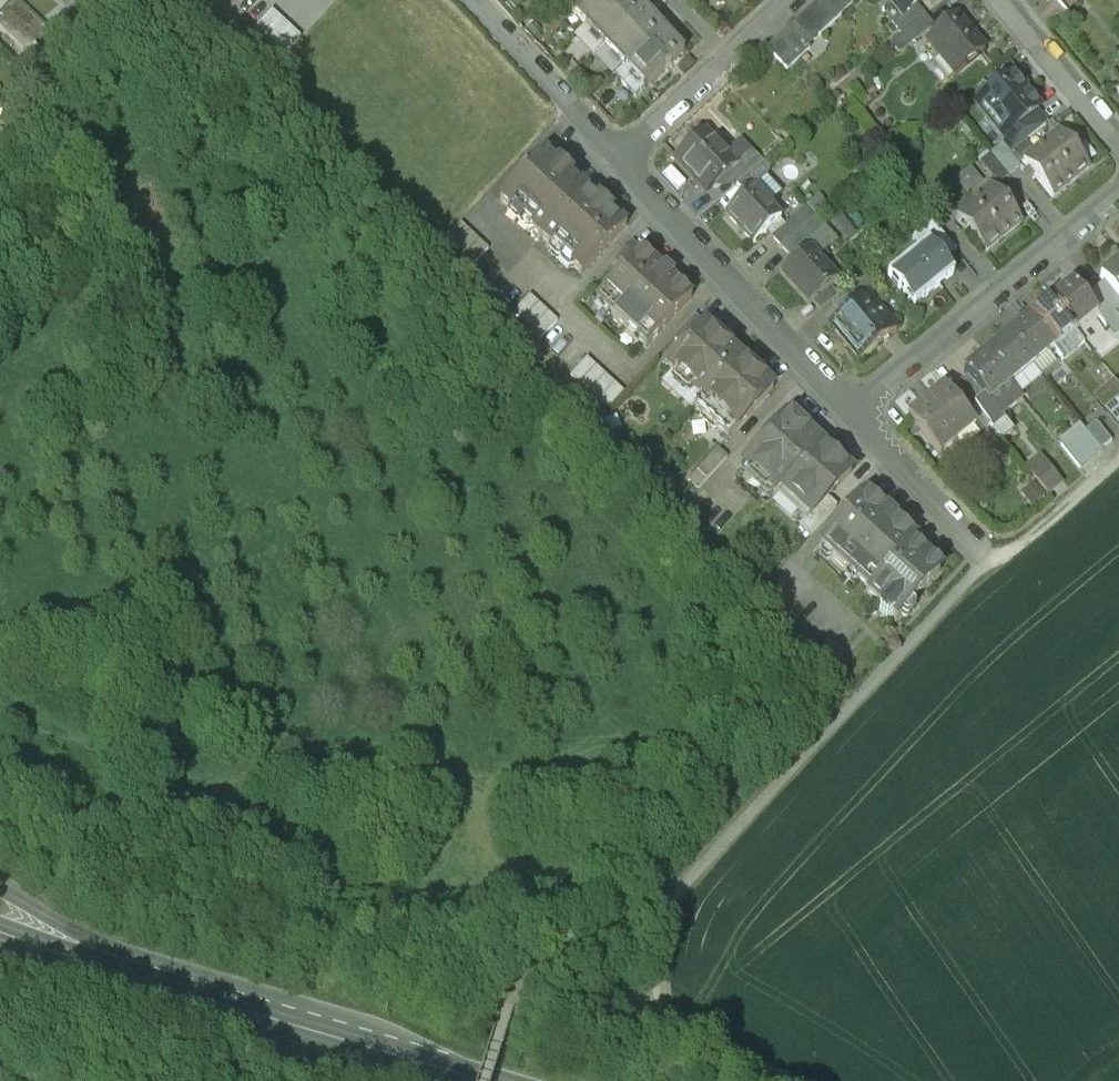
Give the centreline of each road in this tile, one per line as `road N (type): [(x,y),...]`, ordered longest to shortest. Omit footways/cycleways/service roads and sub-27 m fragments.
road 1 (track): [(672,910),(964,584),(1118,456)]
road 2 (residential): [(620,158),(856,410)]
road 3 (residential): [(856,410),(1118,195)]
road 4 (tertiary): [(195,991),(503,1080)]
road 5 (residential): [(475,0),(620,158)]
road 6 (residential): [(856,410),(994,557)]
road 7 (secondary): [(0,969),(195,991)]
road 8 (residential): [(1004,0),(1118,140)]
road 9 (secondary): [(141,975),(56,910),(0,882)]
road 10 (tertiary): [(0,925),(141,975)]
road 11 (track): [(662,1012),(793,1080)]
road 12 (residential): [(620,158),(727,59)]

